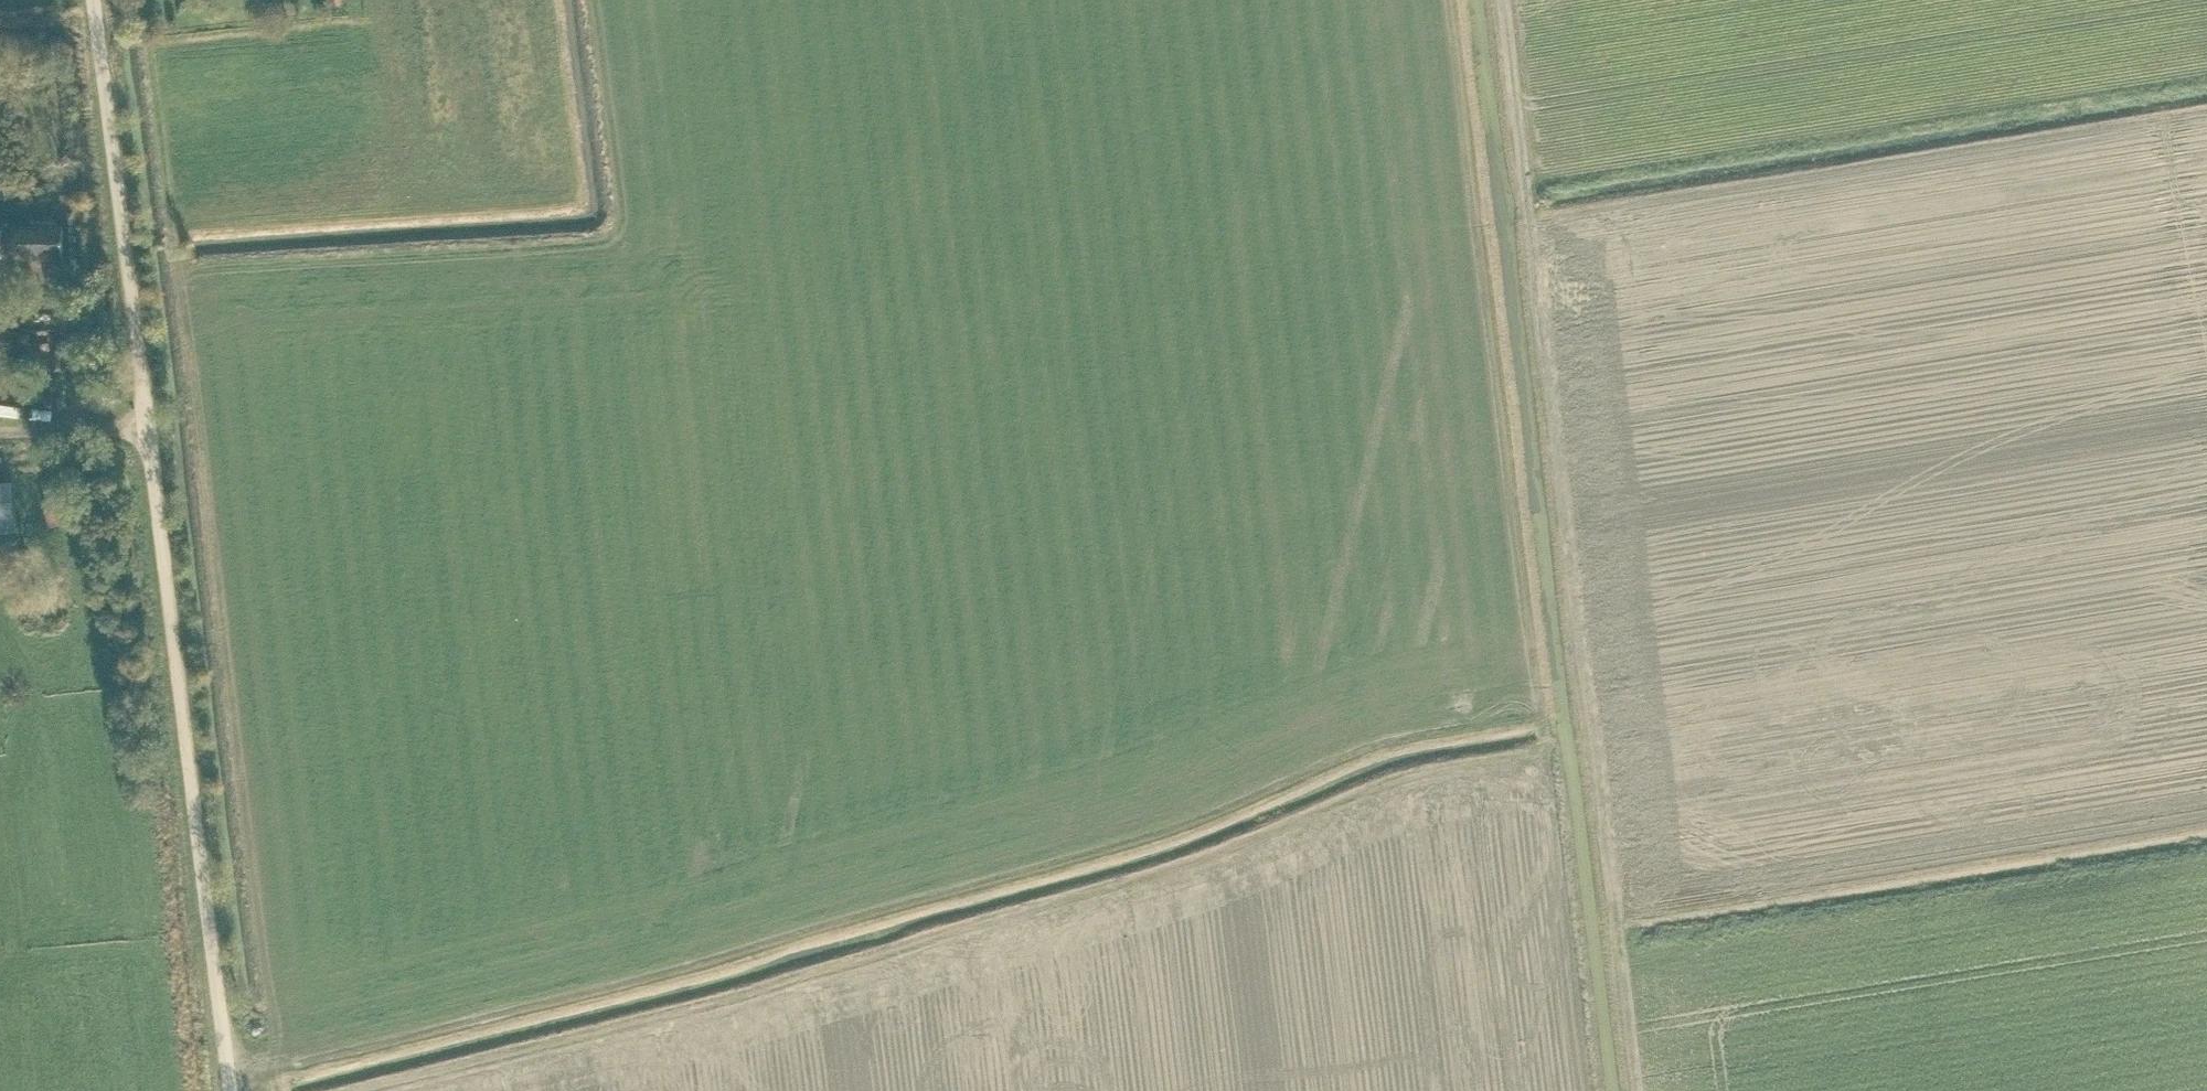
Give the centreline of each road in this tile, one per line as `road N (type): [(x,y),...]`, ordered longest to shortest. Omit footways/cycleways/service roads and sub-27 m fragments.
road 1 (unclassified): [(229,1090),(91,0)]

